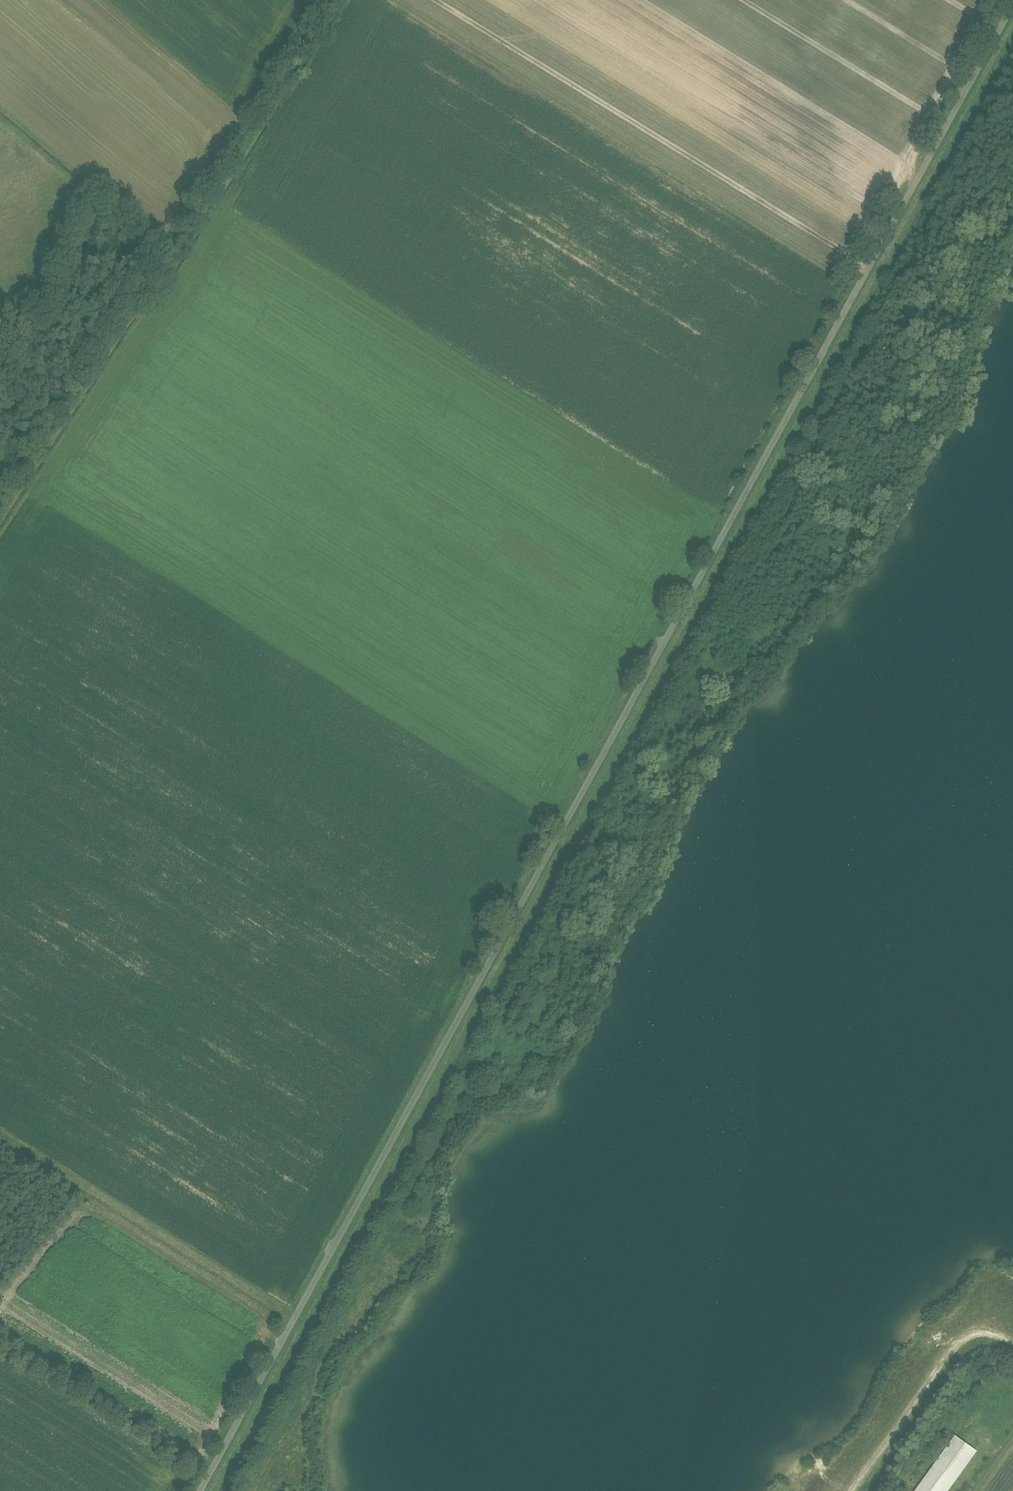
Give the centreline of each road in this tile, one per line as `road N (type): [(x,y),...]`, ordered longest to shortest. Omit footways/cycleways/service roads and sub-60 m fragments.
road 1 (unclassified): [(1012,12),(204,1490)]

